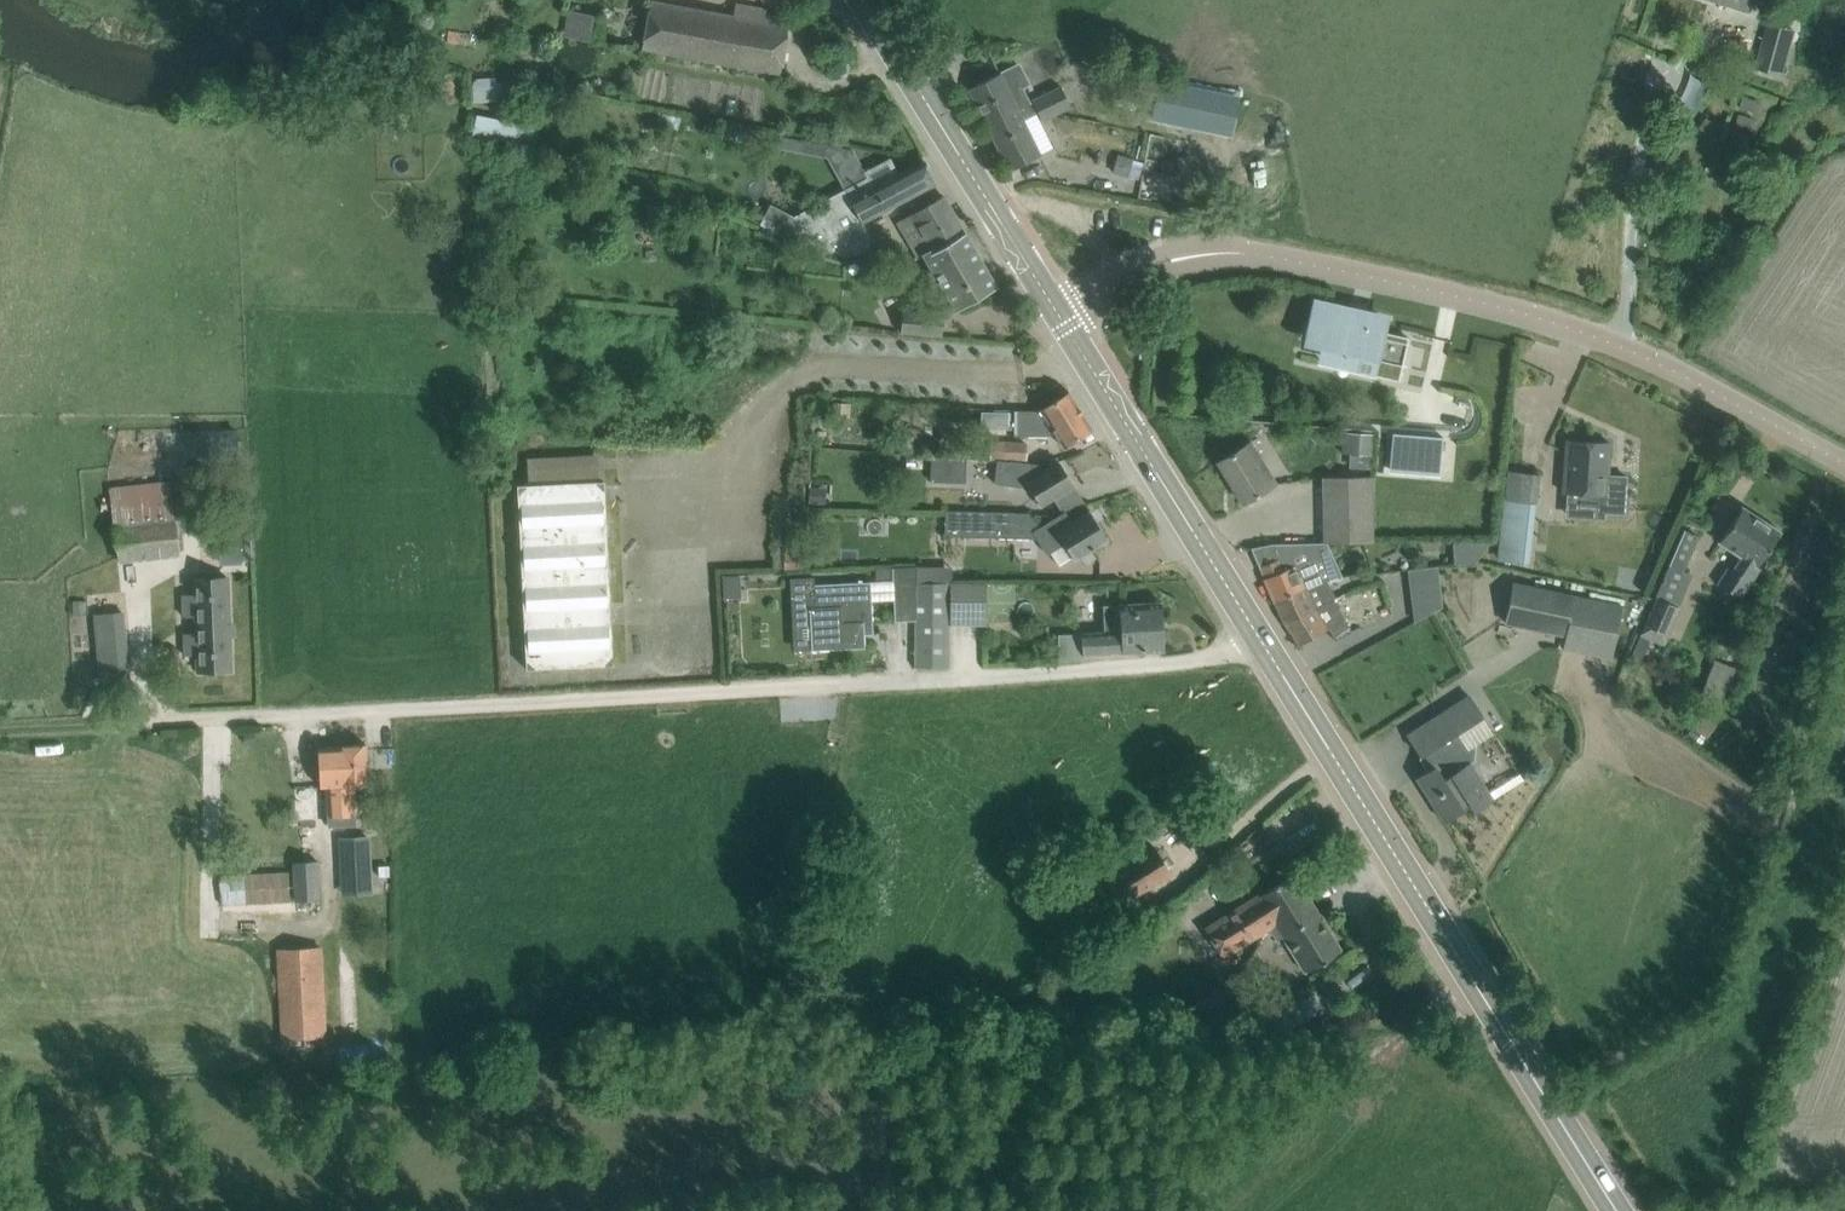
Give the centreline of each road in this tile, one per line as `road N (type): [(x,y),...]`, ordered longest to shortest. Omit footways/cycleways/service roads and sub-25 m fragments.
road 1 (residential): [(158,723),(1116,667),(1264,645)]
road 2 (unclassified): [(1844,465),(1660,363),(1520,311),(1274,257),(1190,256)]
road 3 (secondary): [(1617,1210),(1264,645)]
road 4 (secondary): [(1264,645),(1059,315)]
road 5 (secondary): [(1059,315),(863,0)]

